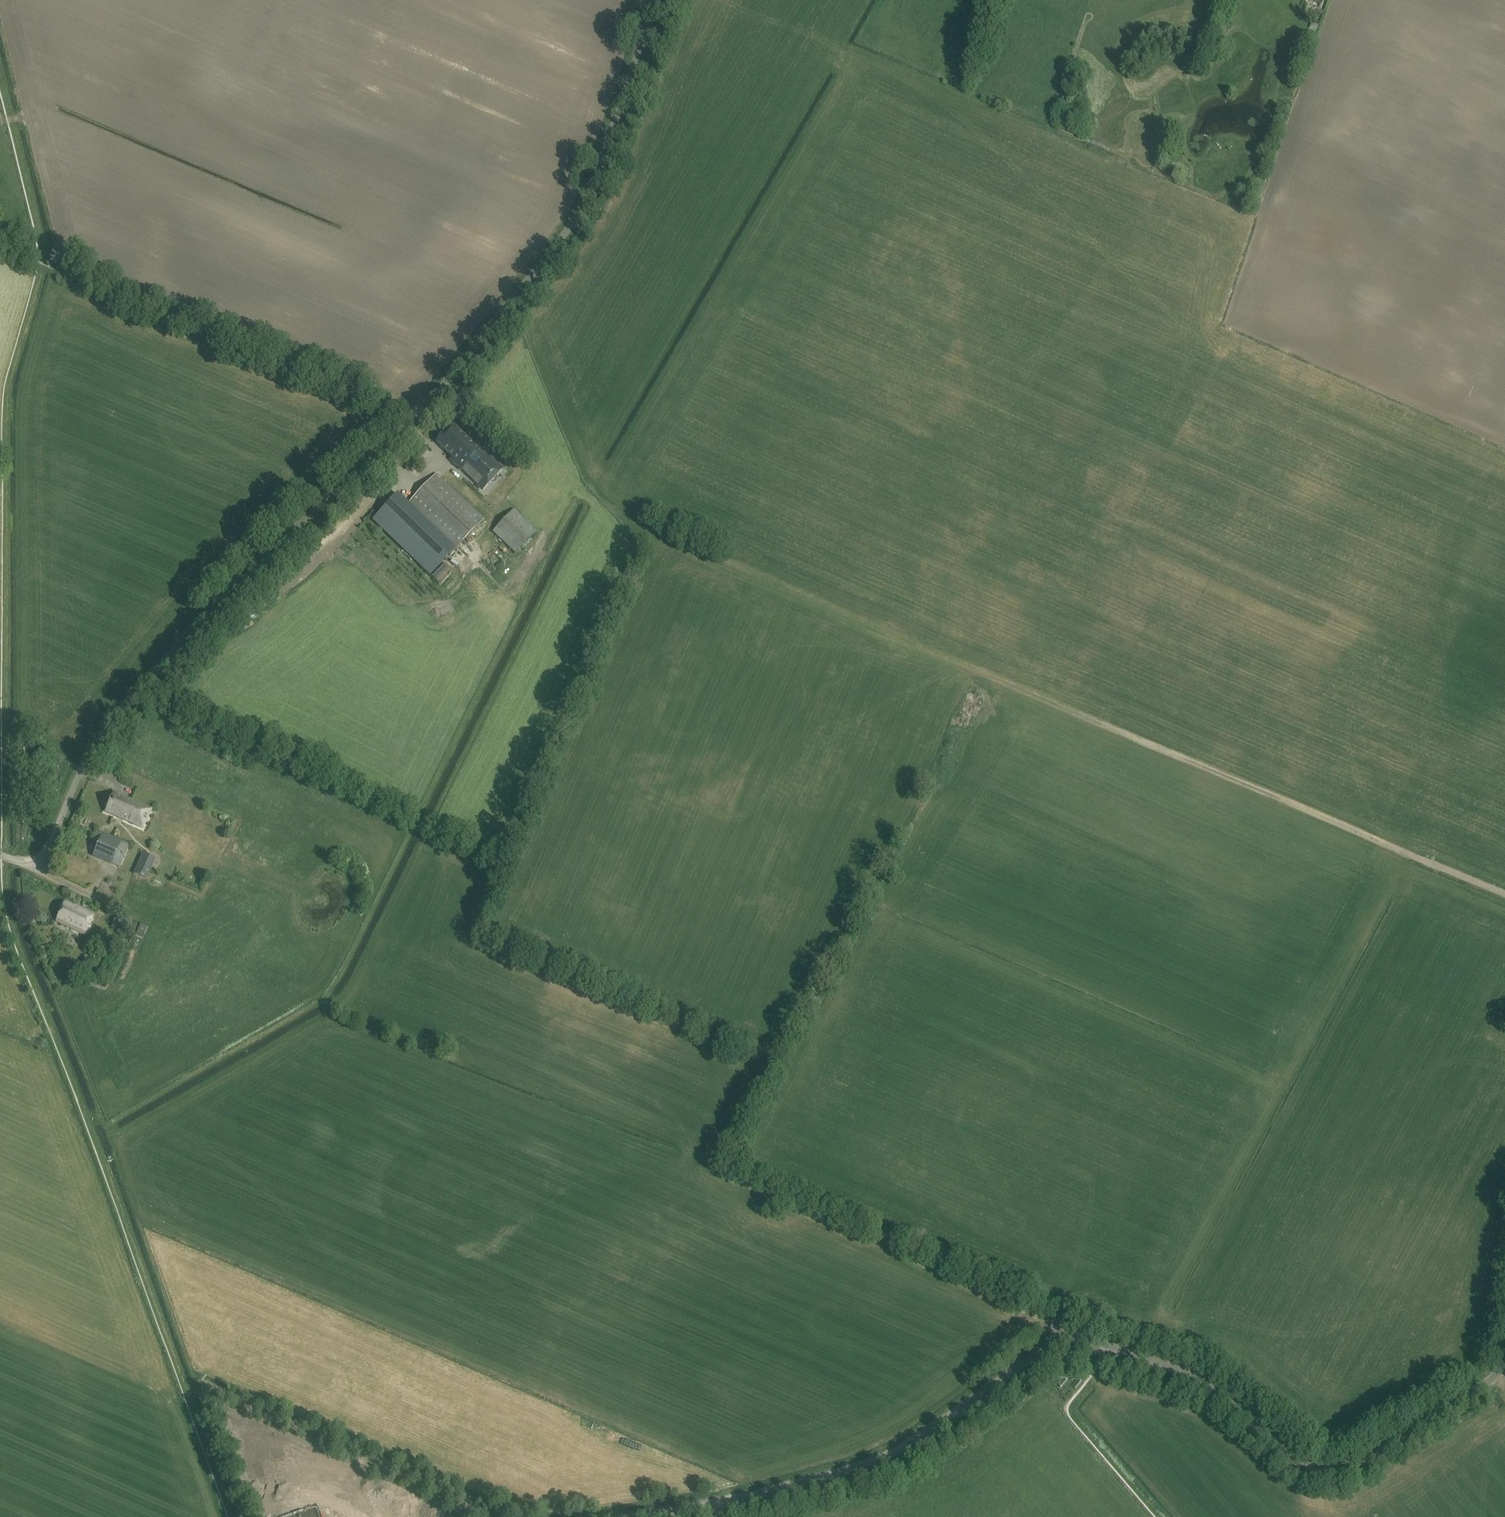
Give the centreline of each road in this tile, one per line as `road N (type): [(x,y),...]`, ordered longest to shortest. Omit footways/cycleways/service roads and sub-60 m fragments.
road 1 (unclassified): [(0,855),(23,864),(45,856),(85,760),(136,694),(231,586),(429,402),(578,216),(657,0)]
road 2 (unclassified): [(632,1516),(883,1458),(1067,1340),(1216,1385),(1325,1470),(1351,1465),(1479,1390),(1504,1364)]
road 3 (track): [(1504,898),(682,539)]

